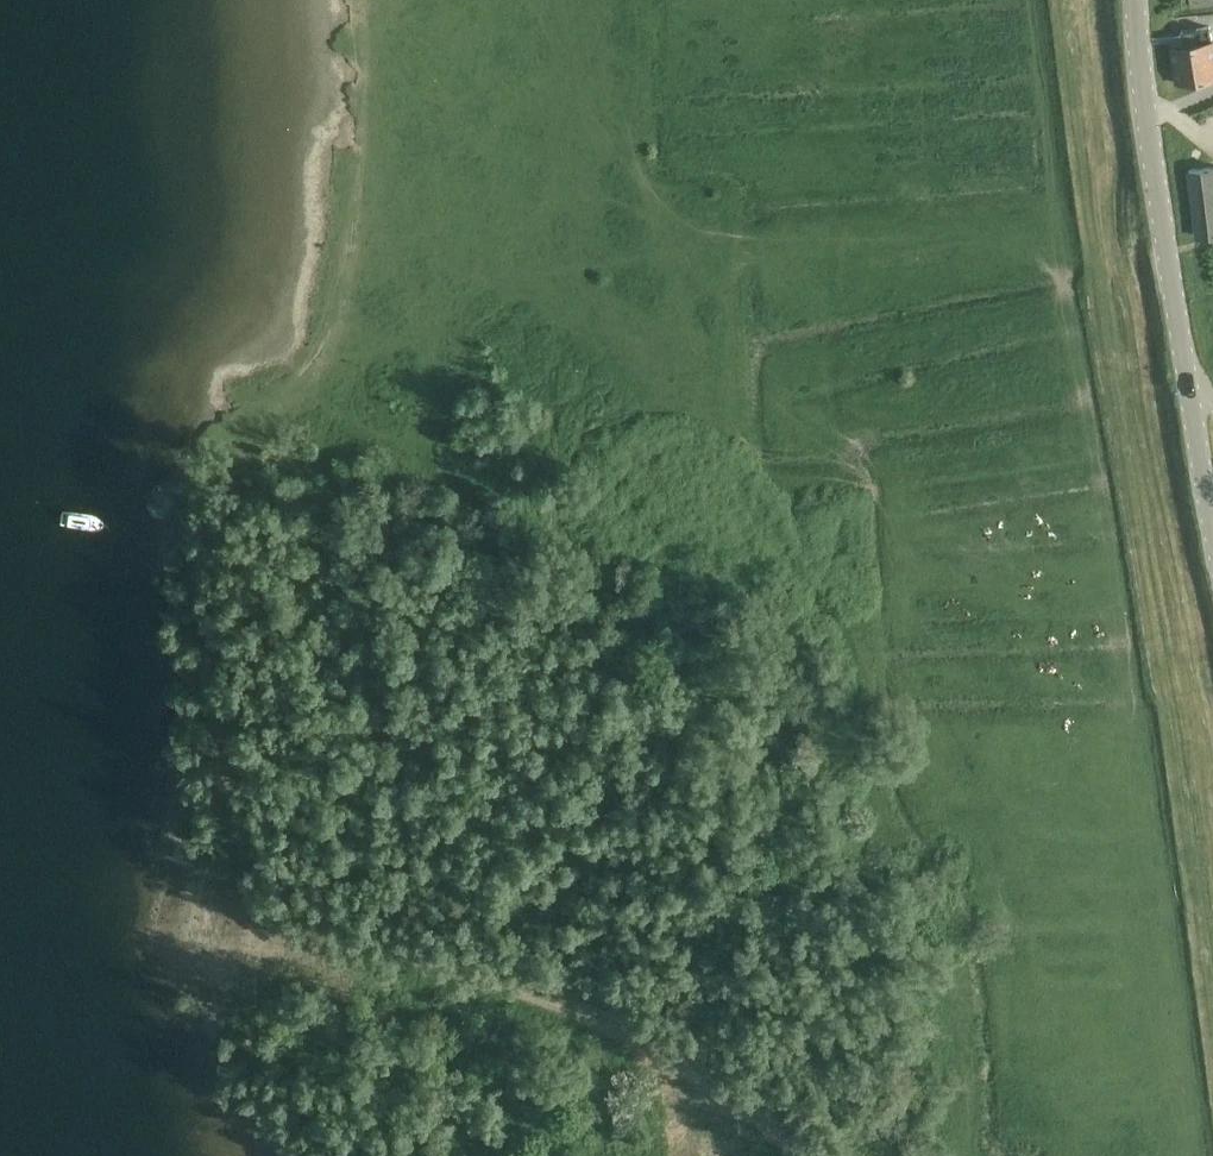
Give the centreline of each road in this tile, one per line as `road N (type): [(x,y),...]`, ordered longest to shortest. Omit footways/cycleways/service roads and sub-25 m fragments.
road 1 (tertiary): [(1212,521),(1151,138),(1137,0)]

